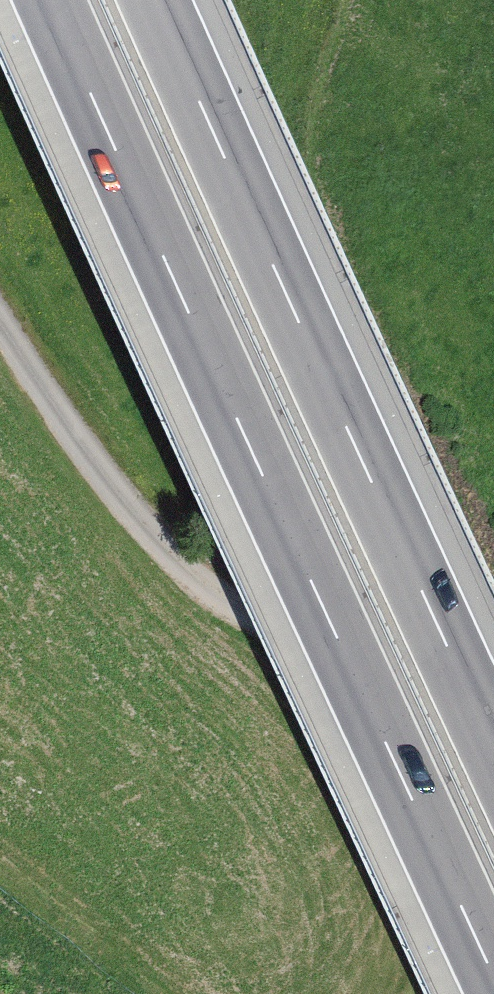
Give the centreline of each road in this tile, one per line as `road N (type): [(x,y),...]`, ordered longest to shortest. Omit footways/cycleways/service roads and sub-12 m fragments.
road 1 (motorway): [(49,0),(493,974)]
road 2 (motorway): [(493,748),(157,0)]

